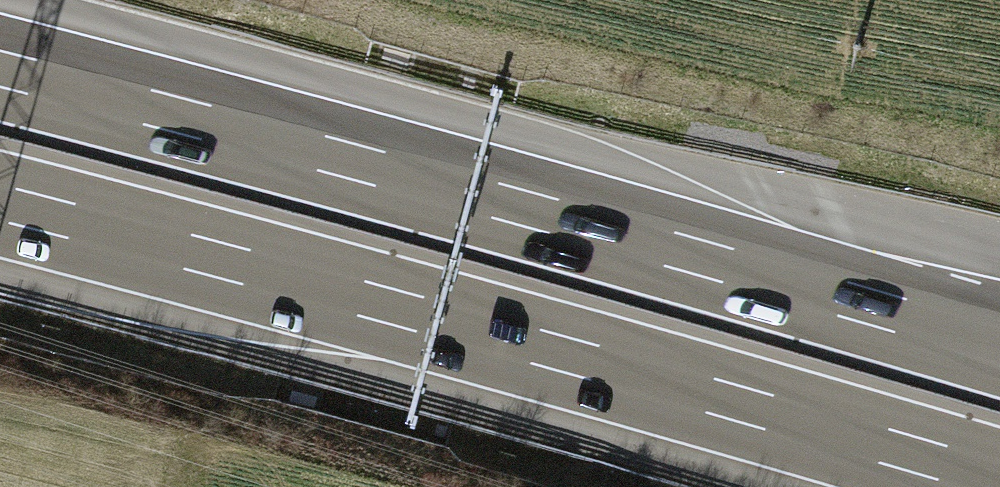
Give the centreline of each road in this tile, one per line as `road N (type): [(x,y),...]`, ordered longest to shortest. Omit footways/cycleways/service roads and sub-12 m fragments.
road 1 (motorway): [(0,205),(999,482)]
road 2 (motorway): [(999,344),(0,68)]

